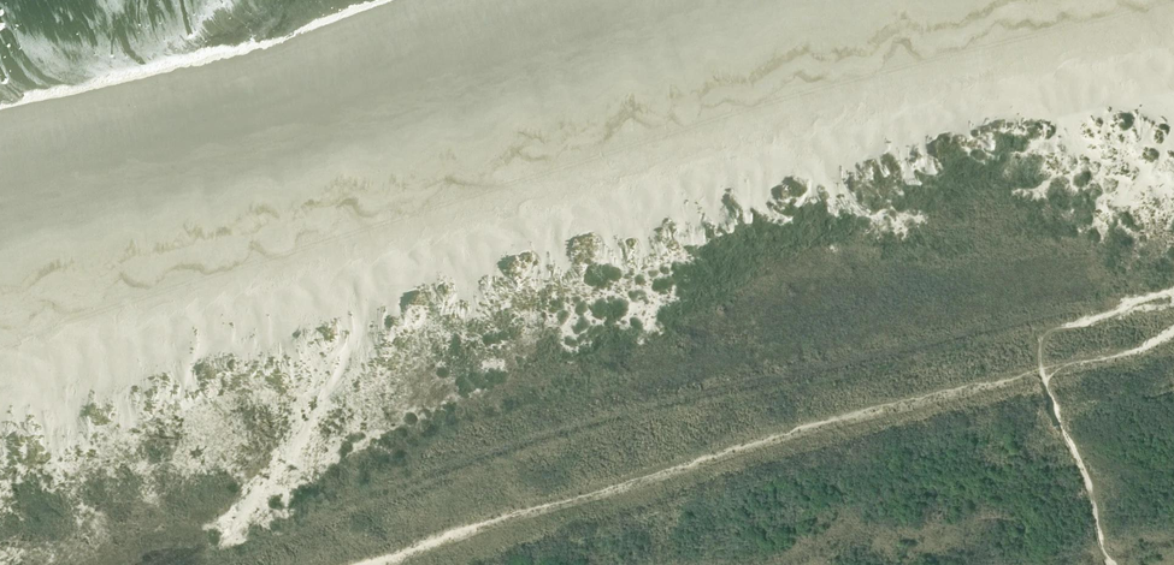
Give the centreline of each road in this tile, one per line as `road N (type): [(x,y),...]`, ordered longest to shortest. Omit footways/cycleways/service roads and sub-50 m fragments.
road 1 (track): [(362,564),(738,444),(1125,355),(1173,321)]
road 2 (track): [(255,564),(427,184)]

